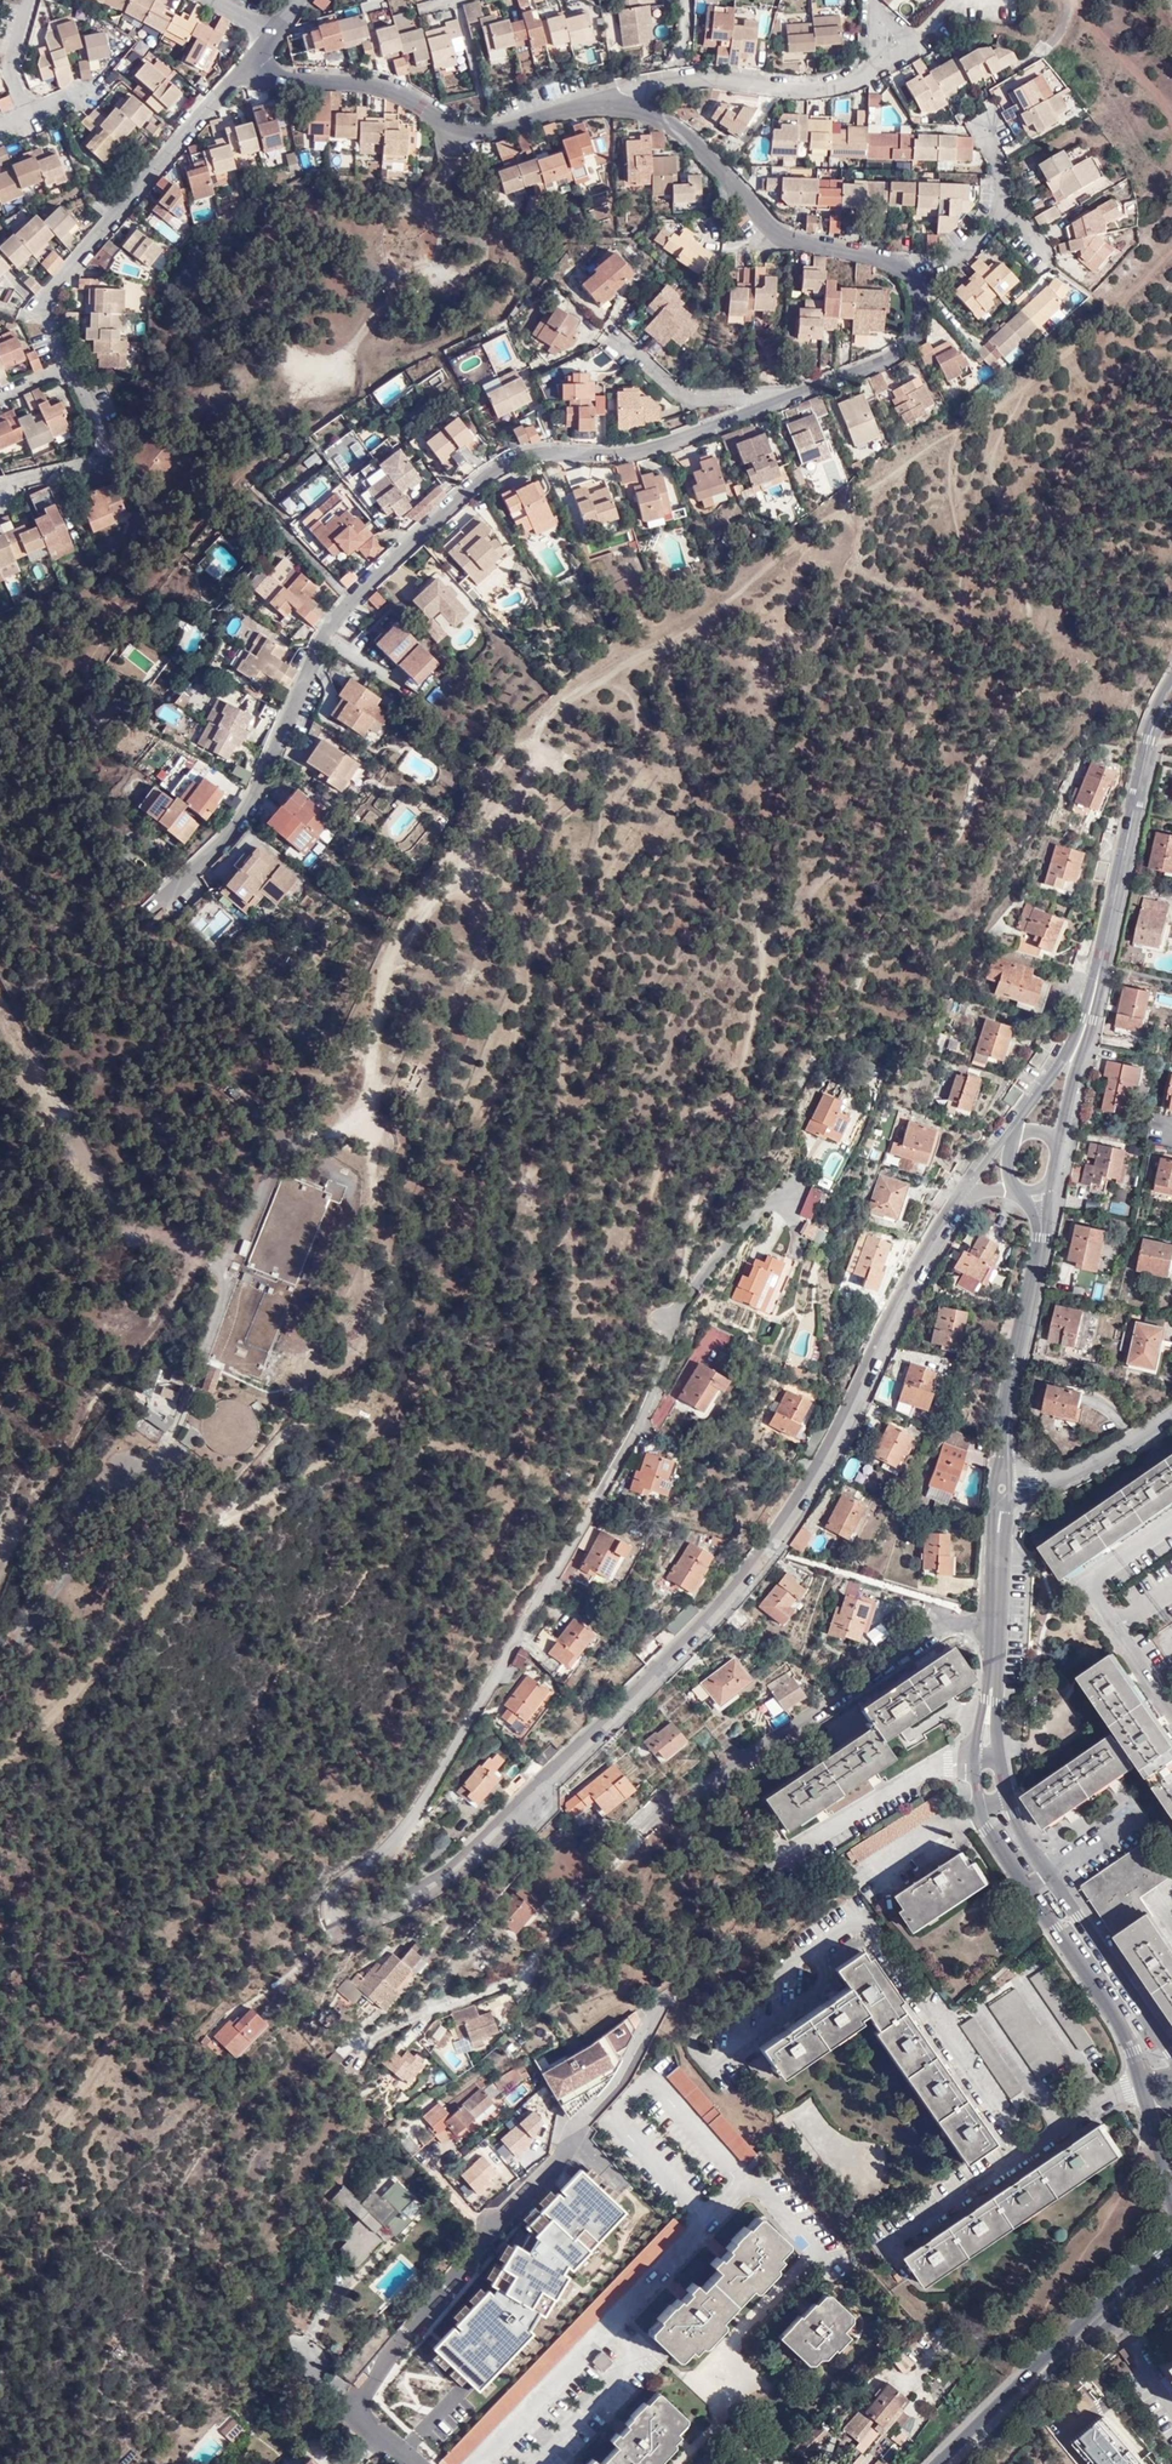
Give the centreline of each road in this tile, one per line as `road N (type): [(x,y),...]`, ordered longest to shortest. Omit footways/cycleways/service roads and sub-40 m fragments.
road 1 (residential): [(339,1932),(452,1866),(503,1823),(701,1628),(770,1548),(968,1193)]
road 2 (residential): [(339,1932),(333,1895),(405,1829),(445,1767),(630,1440),(695,1283),(733,1236),(796,1185)]
road 3 (track): [(682,1309),(686,1257),(704,1202),(789,1107),(882,930),(956,842),(980,764),(1034,668)]
road 4 (unclassified): [(276,768),(324,633),(506,465),(550,451),(631,454),(766,406)]
road 5 (residential): [(994,1632),(956,1630),(930,1639),(653,1824)]
road 6 (unclassified): [(65,367),(43,306),(246,65)]
road 7 (unclassified): [(601,102),(473,136),(377,89),(274,80),(246,65)]
road 8 (unclassified): [(914,276),(863,255),(785,241),(686,131),(601,102)]
road 9 (residential): [(972,1760),(986,1829),(1133,2052),(1142,2082)]
road 10 (unclassified): [(874,0),(886,48),(879,73),(856,87),(818,93),(690,83),(601,102)]
road 11 (residential): [(354,2405),(465,2280),(493,2212),(576,2130)]
road 12 (residential): [(1171,2054),(1026,1839),(1001,1764)]
road 13 (secondary): [(1171,2240),(933,2463)]
road 14 (residential): [(1086,1025),(1153,728)]
road 15 (secondary): [(971,2463),(1171,2269)]
road 16 (residential): [(1002,1487),(1041,1224)]
road 17 (residential): [(1171,1706),(1088,1581),(1171,1523)]
road 18 (unclassified): [(766,406),(899,355),(920,322),(914,276)]
road 19 (unclassified): [(0,494),(98,460),(105,430),(65,367)]
road 20 (unclassified): [(914,276),(1005,220),(989,124)]
road 21 (residential): [(796,1853),(933,1766),(972,1760)]
road 22 (residential): [(1171,1417),(1071,1478),(1002,1487)]
road 23 (unclassified): [(619,340),(698,404),(766,406)]
road 24 (residential): [(994,1632),(1002,1487)]
road 25 (residential): [(1086,1025),(1013,1137)]
road 26 (residential): [(1058,1145),(1086,1025)]
road 27 (unclassified): [(25,117),(13,56),(30,0)]

